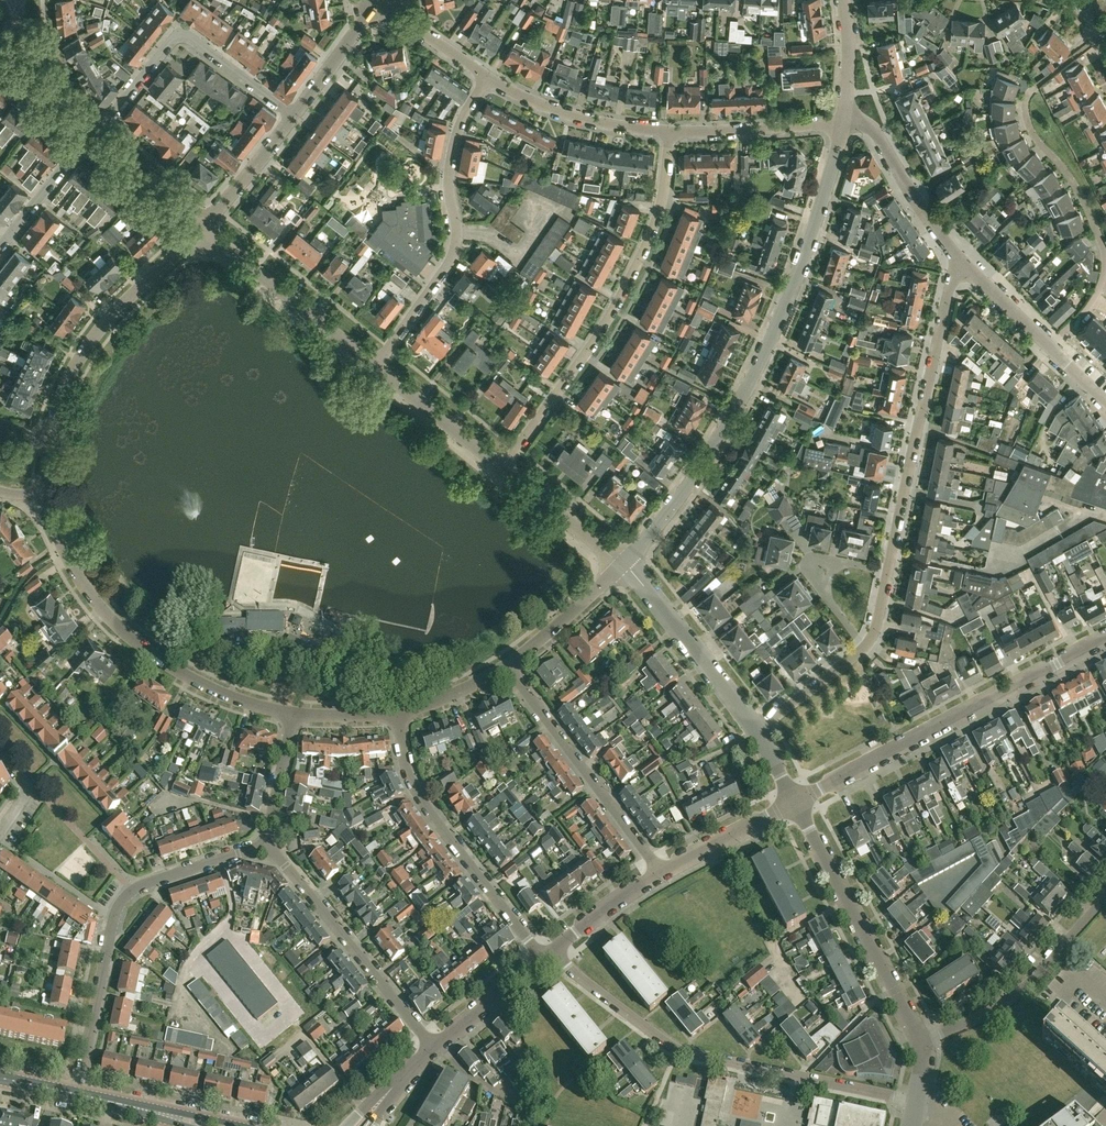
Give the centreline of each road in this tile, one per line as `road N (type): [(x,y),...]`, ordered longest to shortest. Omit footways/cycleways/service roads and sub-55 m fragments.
road 1 (unclassified): [(624,567),(693,480),(759,367),(844,124)]
road 2 (residential): [(917,1103),(677,1049),(554,951)]
road 3 (residential): [(502,469),(627,280),(659,207),(669,131)]
road 4 (residential): [(76,1095),(123,898),(267,843)]
road 5 (unclassified): [(294,712),(204,684),(125,631),(74,568),(46,491)]
road 6 (unclassified): [(795,802),(1105,639)]
road 7 (residential): [(375,366),(452,255),(450,163),(488,76)]
road 8 (residential): [(891,572),(960,258)]
road 9 (residential): [(544,958),(416,791),(398,712)]
road 10 (residential): [(90,135),(181,33),(293,117)]
road 11 (residential): [(923,1042),(795,802)]
road 12 (unclassified): [(48,440),(66,382),(91,340),(204,227)]
road 13 (residential): [(433,1047),(267,843)]
road 14 (residential): [(662,872),(507,666)]
road 15 (residential): [(923,1042),(1029,988),(1105,900)]
road 16 (unclassified): [(375,366),(204,227)]
road 17 (residential): [(757,729),(624,567)]
road 18 (residential): [(1105,257),(1082,196),(1031,129),(1026,106),(1035,87)]
road 19 (residential): [(488,76),(561,111),(669,131)]
road 20 (unclassified): [(960,258),(875,131),(844,124)]
road 21 (residential): [(891,572),(811,564),(867,648)]
road 22 (residential): [(669,131),(844,124)]
road 23 (unclassified): [(502,469),(375,366)]
road 24 (unclassified): [(624,567),(502,469)]
road 25 (unclassified): [(507,666),(624,567)]
road 26 (unclassified): [(662,872),(795,802)]
road 27 (residential): [(204,227),(90,135)]
road 28 (residential): [(293,117),(377,1)]
road 29 (unclassified): [(433,1047),(544,958)]
road 30 (residential): [(0,245),(90,135)]
road 31 (residential): [(204,227),(293,117)]
road 32 (residential): [(757,729),(867,648)]
road 33 (residential): [(488,76),(377,1)]
road 34 (unclassified): [(554,951),(662,872)]
road 35 (residential): [(267,843),(294,712)]
road 36 (unclassified): [(1055,350),(960,258)]
road 37 (residential): [(844,124),(845,0)]

